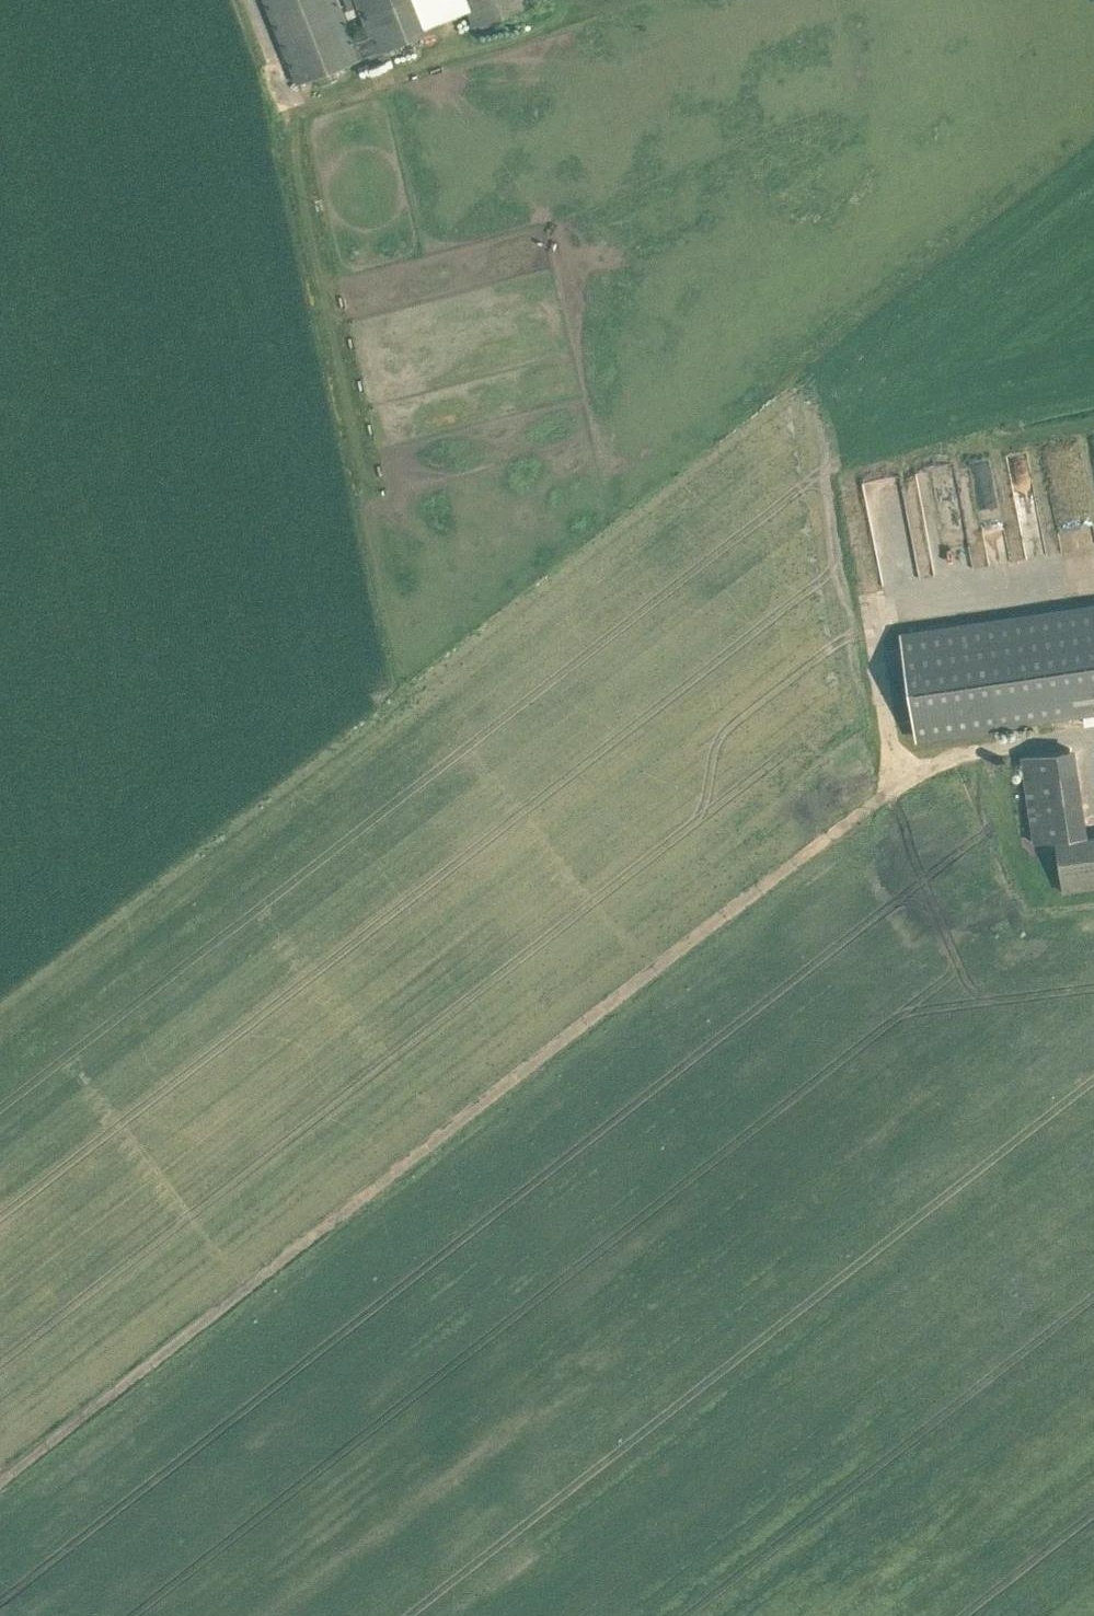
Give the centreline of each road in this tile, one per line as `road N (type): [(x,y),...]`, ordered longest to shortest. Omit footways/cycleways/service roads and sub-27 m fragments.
road 1 (track): [(0,1485),(936,765)]

